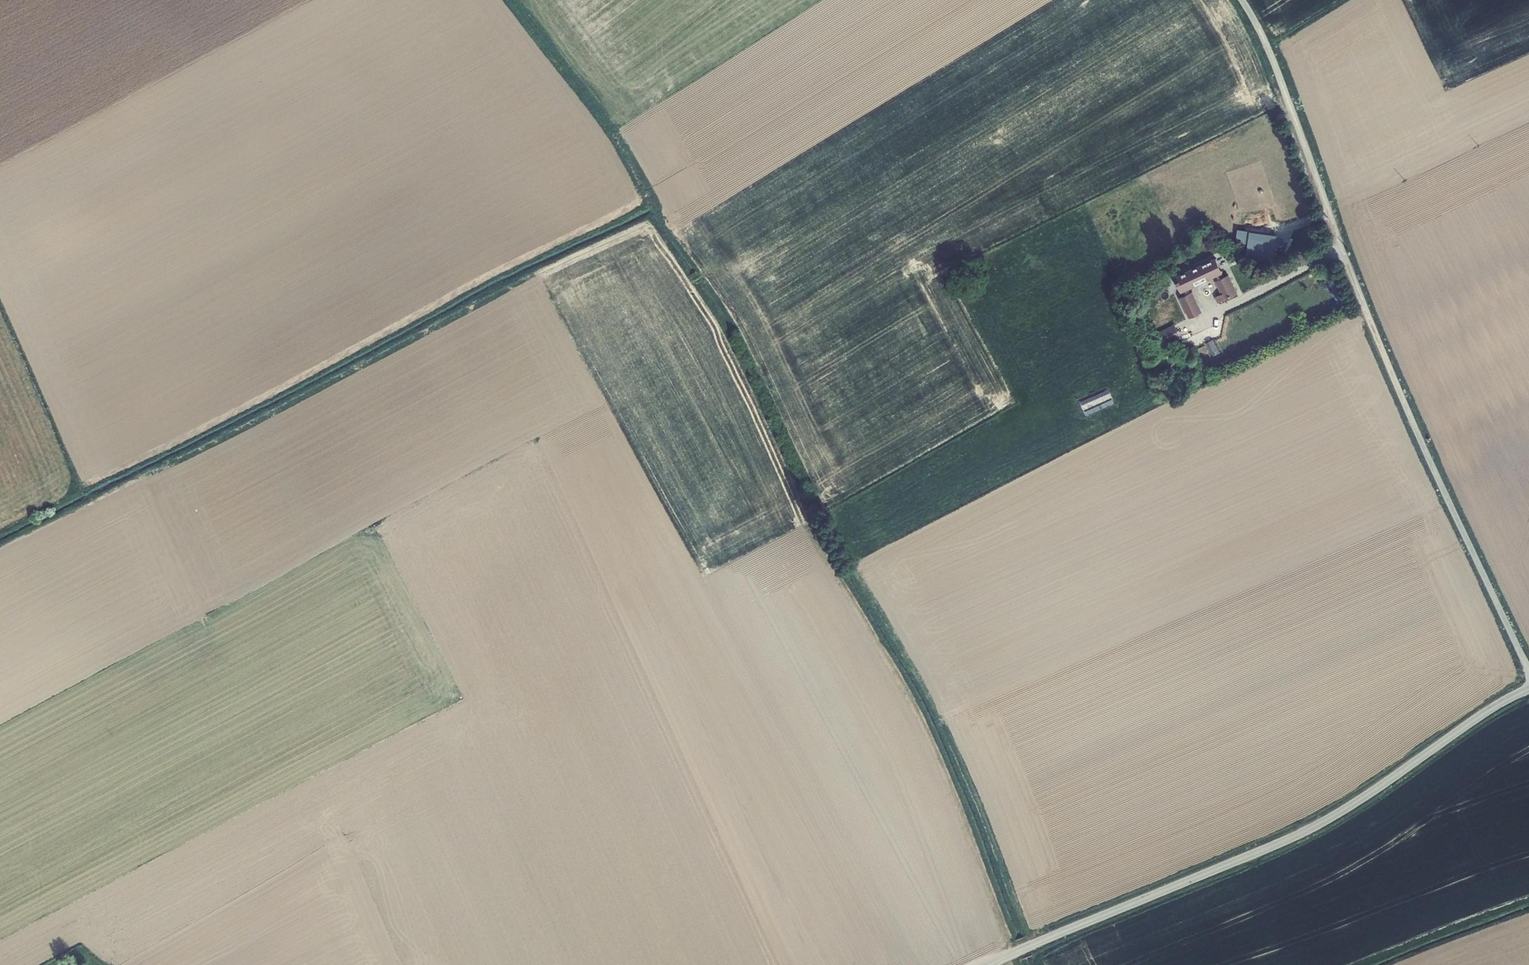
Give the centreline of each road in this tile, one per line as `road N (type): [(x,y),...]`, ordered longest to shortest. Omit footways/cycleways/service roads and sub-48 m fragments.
road 1 (unclassified): [(1241,0),(1278,76),(1394,381),(1528,670)]
road 2 (unclassified): [(1528,689),(1305,831),(987,964)]

